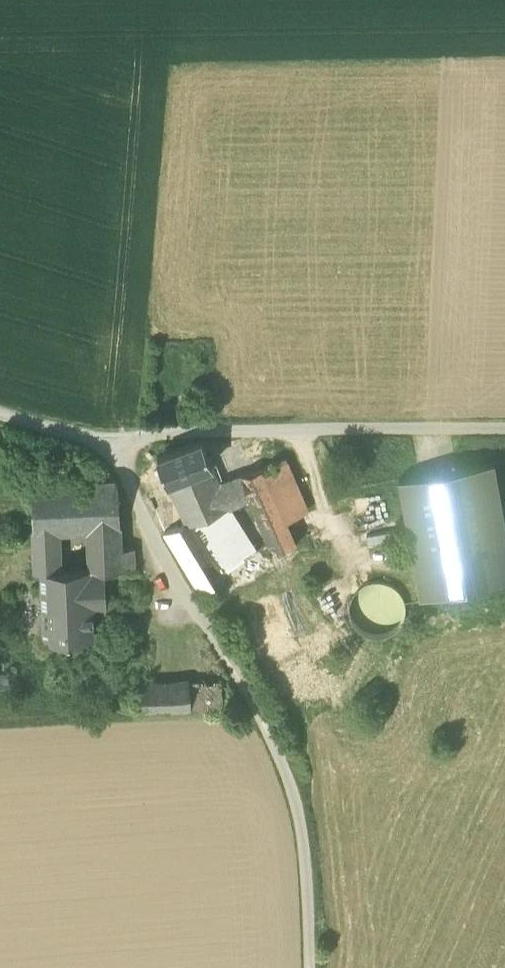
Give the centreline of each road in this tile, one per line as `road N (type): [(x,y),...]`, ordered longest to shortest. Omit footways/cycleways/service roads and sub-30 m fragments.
road 1 (unclassified): [(0,414),(102,441),(284,766),(304,817),(310,967)]
road 2 (track): [(504,427),(102,441)]
road 3 (track): [(296,429),(326,520),(361,537),(360,564)]

